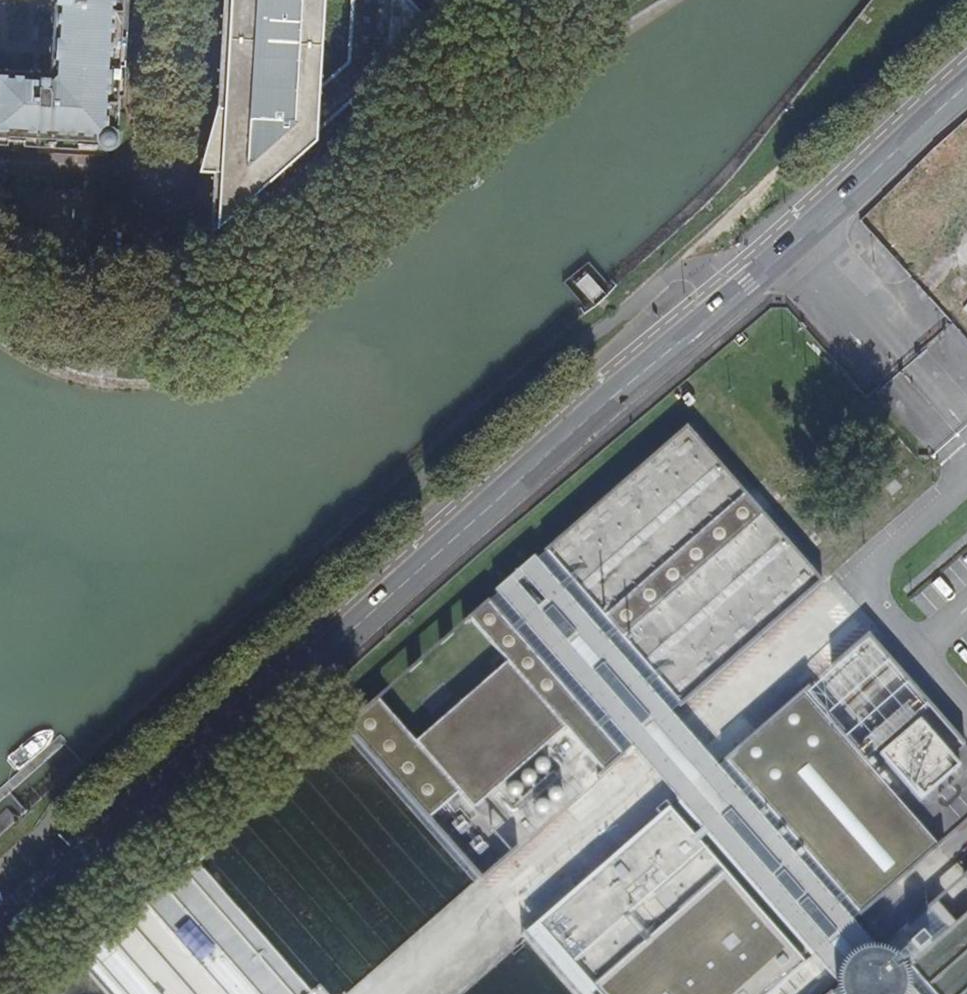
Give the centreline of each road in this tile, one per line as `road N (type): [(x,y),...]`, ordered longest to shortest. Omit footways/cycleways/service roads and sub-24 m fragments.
road 1 (secondary): [(0,945),(966,89)]

